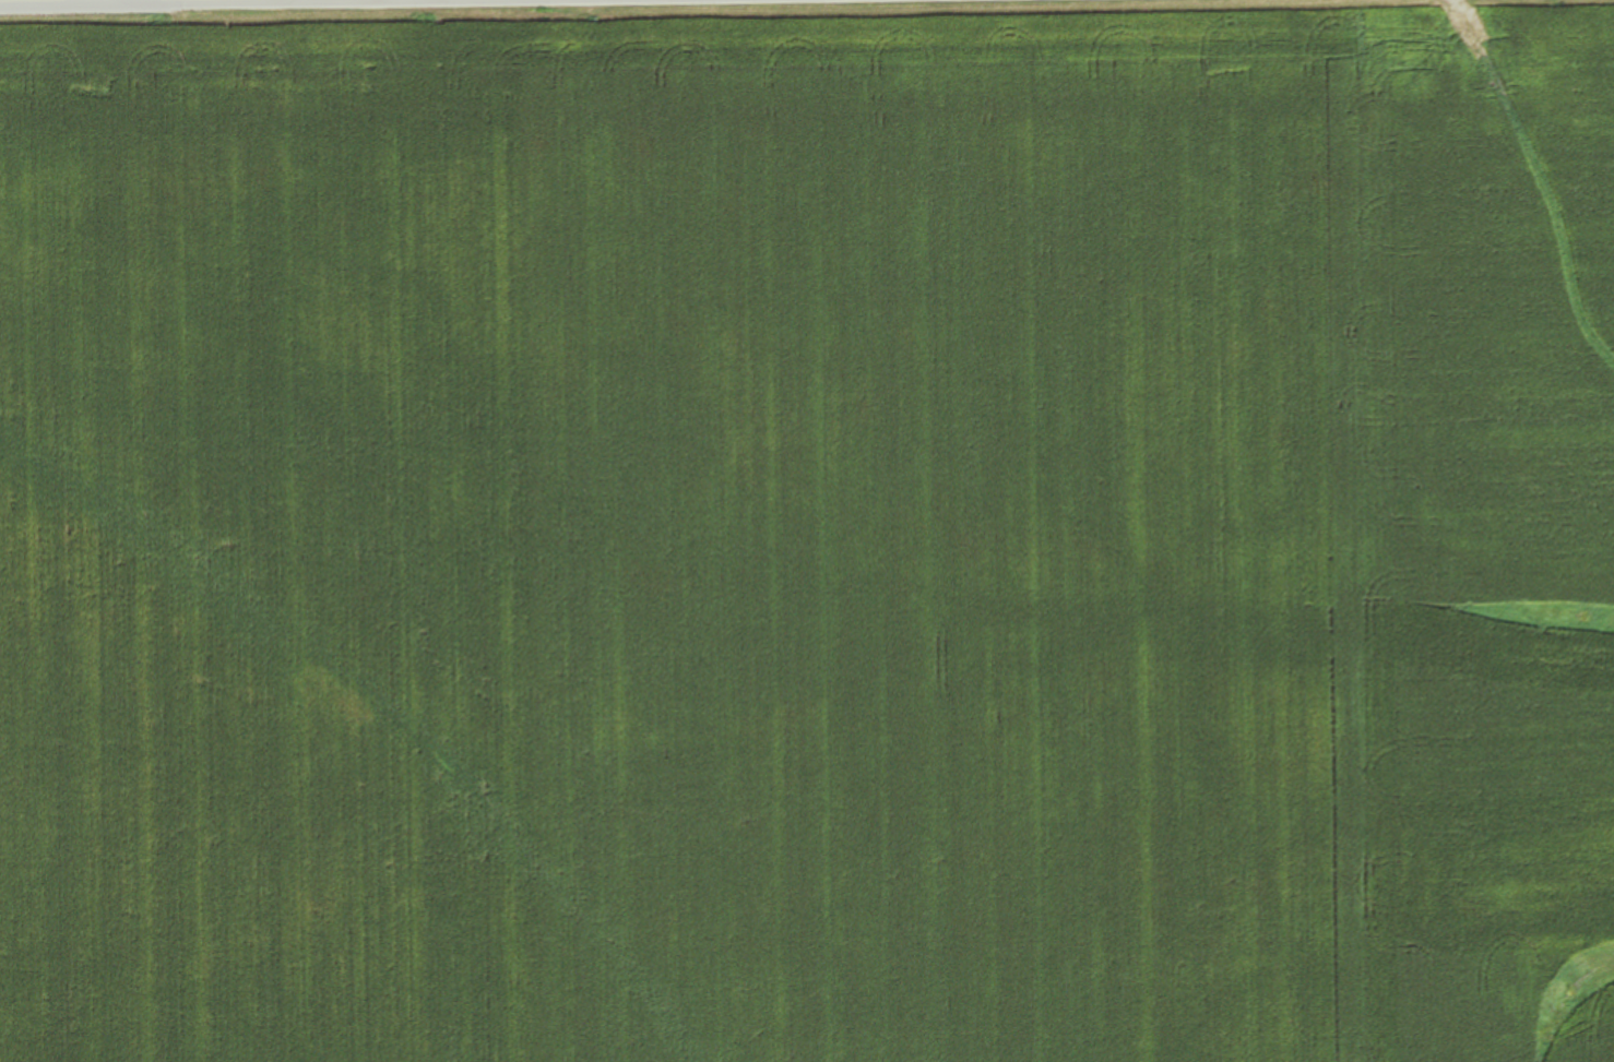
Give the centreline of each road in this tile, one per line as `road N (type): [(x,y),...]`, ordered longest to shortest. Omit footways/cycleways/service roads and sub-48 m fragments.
road 1 (secondary): [(326,0),(0,5)]

